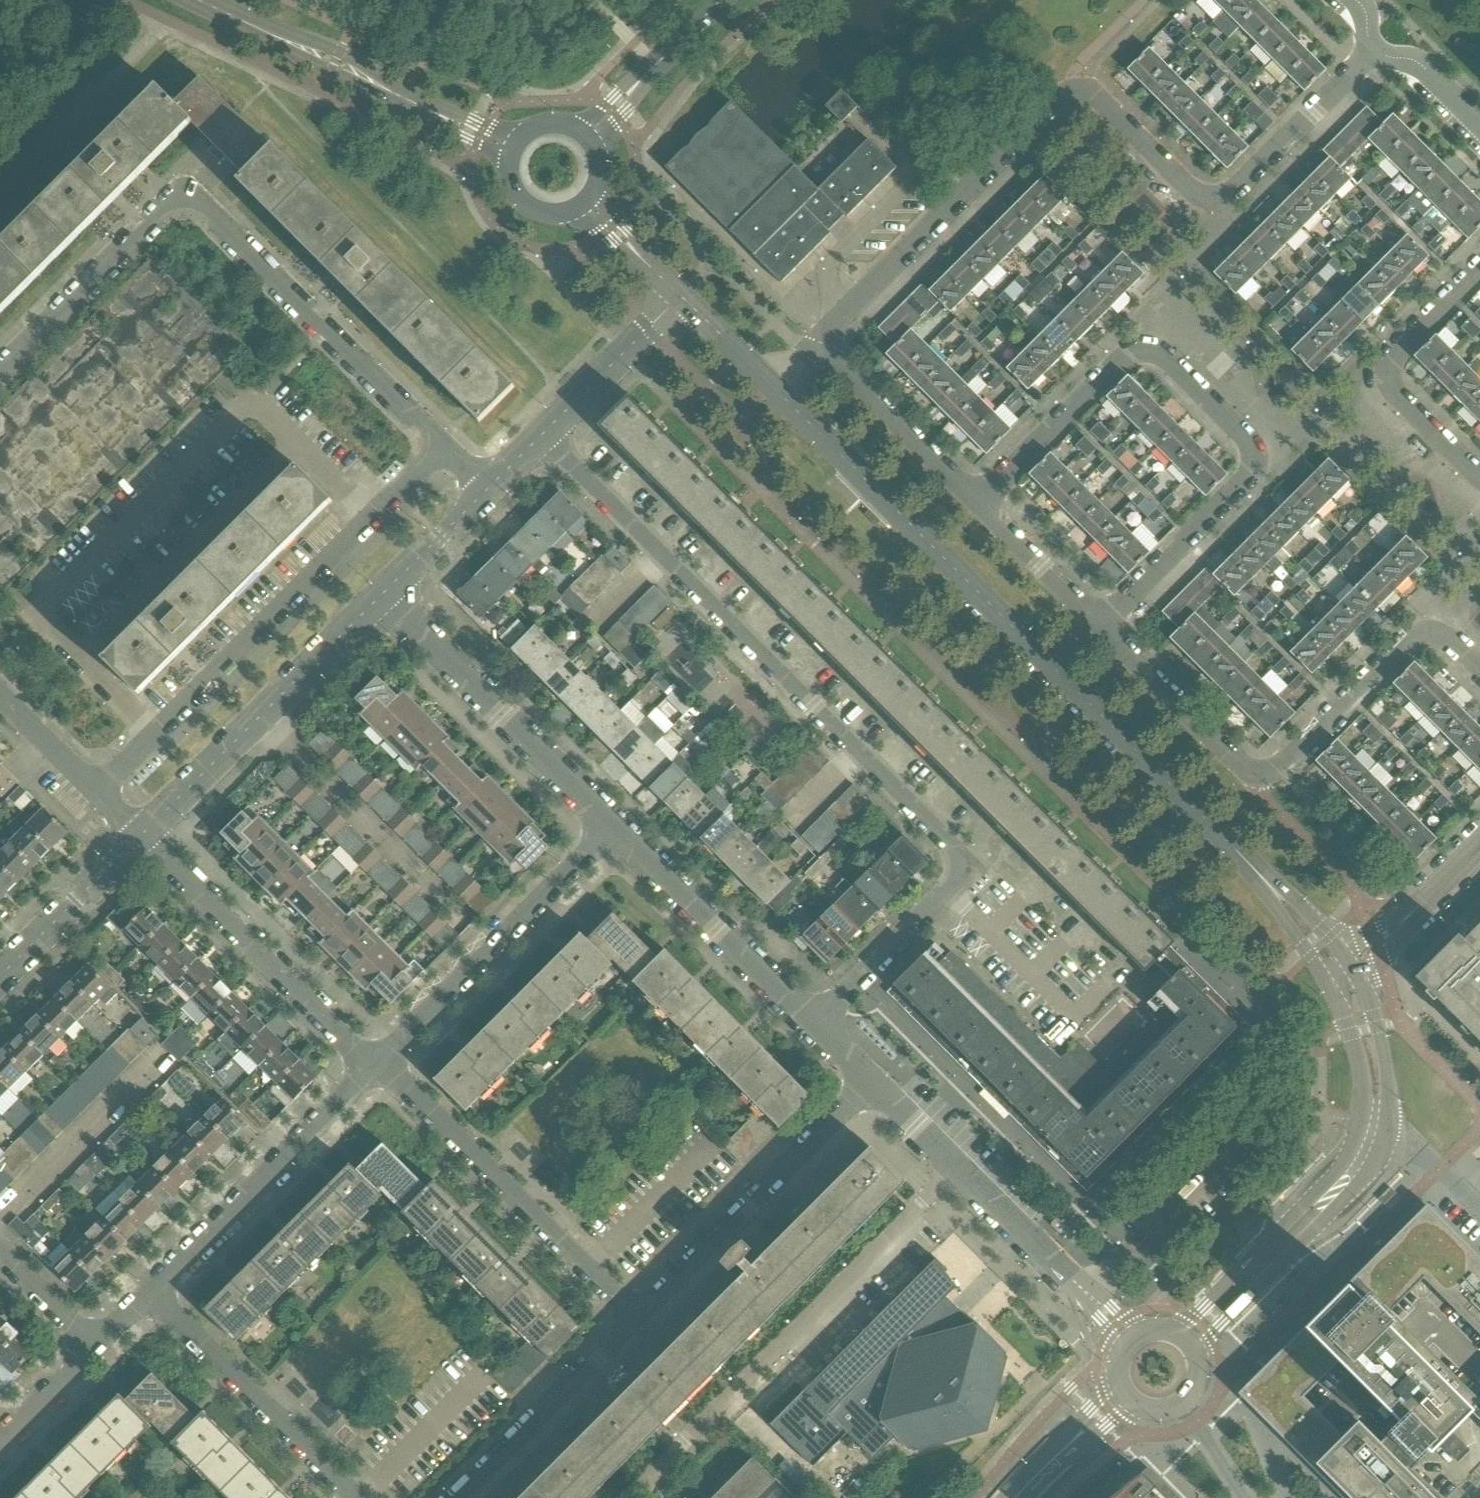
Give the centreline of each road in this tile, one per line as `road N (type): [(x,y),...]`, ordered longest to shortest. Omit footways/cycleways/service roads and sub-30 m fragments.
road 1 (residential): [(815,1024),(971,861),(541,436)]
road 2 (tertiary): [(1342,967),(771,385)]
road 3 (residential): [(815,341),(1077,77),(1194,194),(1213,196),(1230,193),(1377,50)]
road 4 (residential): [(486,489),(182,194),(0,372)]
road 5 (residential): [(1100,622),(1247,479),(1247,439),(1162,355),(1131,355),(979,503)]
road 6 (residential): [(1479,669),(1449,640),(1426,635),(1404,645),(1295,760),(1255,773),(1235,764),(1100,622)]
road 7 (residential): [(631,1497),(957,1167)]
road 8 (residential): [(637,1320),(378,1064)]
road 9 (tertiary): [(513,152),(198,0)]
road 10 (residential): [(139,838),(384,592)]
road 11 (residential): [(378,1064),(616,825)]
road 12 (residential): [(637,1320),(874,1084)]
road 13 (residential): [(378,1064),(349,1049),(139,838)]
road 14 (residential): [(384,592),(616,825)]
road 15 (residential): [(149,1294),(378,1064)]
road 16 (tertiary): [(1197,1352),(1375,1166),(1389,1135)]
road 17 (residential): [(349,1497),(149,1294)]
road 18 (residential): [(1479,476),(1398,399),(1390,377),(1394,352),(1479,265)]
road 19 (residential): [(616,825),(815,1024)]
road 20 (tertiary): [(1360,1122),(1342,1166),(1180,1334)]
road 21 (residential): [(459,1497),(637,1320)]
road 22 (residential): [(957,1167),(1128,1338)]
road 23 (residential): [(979,503),(815,341)]
road 24 (residential): [(139,838),(0,697)]
road 25 (residential): [(0,978),(139,838)]
road 26 (residential): [(541,436),(681,297)]
road 27 (tertiary): [(585,136),(722,0)]
road 28 (residential): [(1342,967),(1479,845)]
road 29 (tertiary): [(1389,1135),(1378,1030),(1342,967)]
road 30 (residential): [(1100,622),(979,503)]
road 31 (tertiary): [(1342,967),(1360,1122)]
road 32 (residential): [(384,592),(486,489)]
road 33 (tertiary): [(1017,1497),(1122,1400)]
road 34 (tertiary): [(681,297),(585,201)]
road 35 (residential): [(0,1443),(96,1348)]
road 36 (residential): [(96,1348),(0,1253)]
road 37 (residential): [(1479,126),(1425,71),(1377,50)]
road 38 (tertiary): [(771,385),(681,297)]
road 39 (tertiary): [(513,152),(511,179),(526,203),(556,214),(585,201)]

